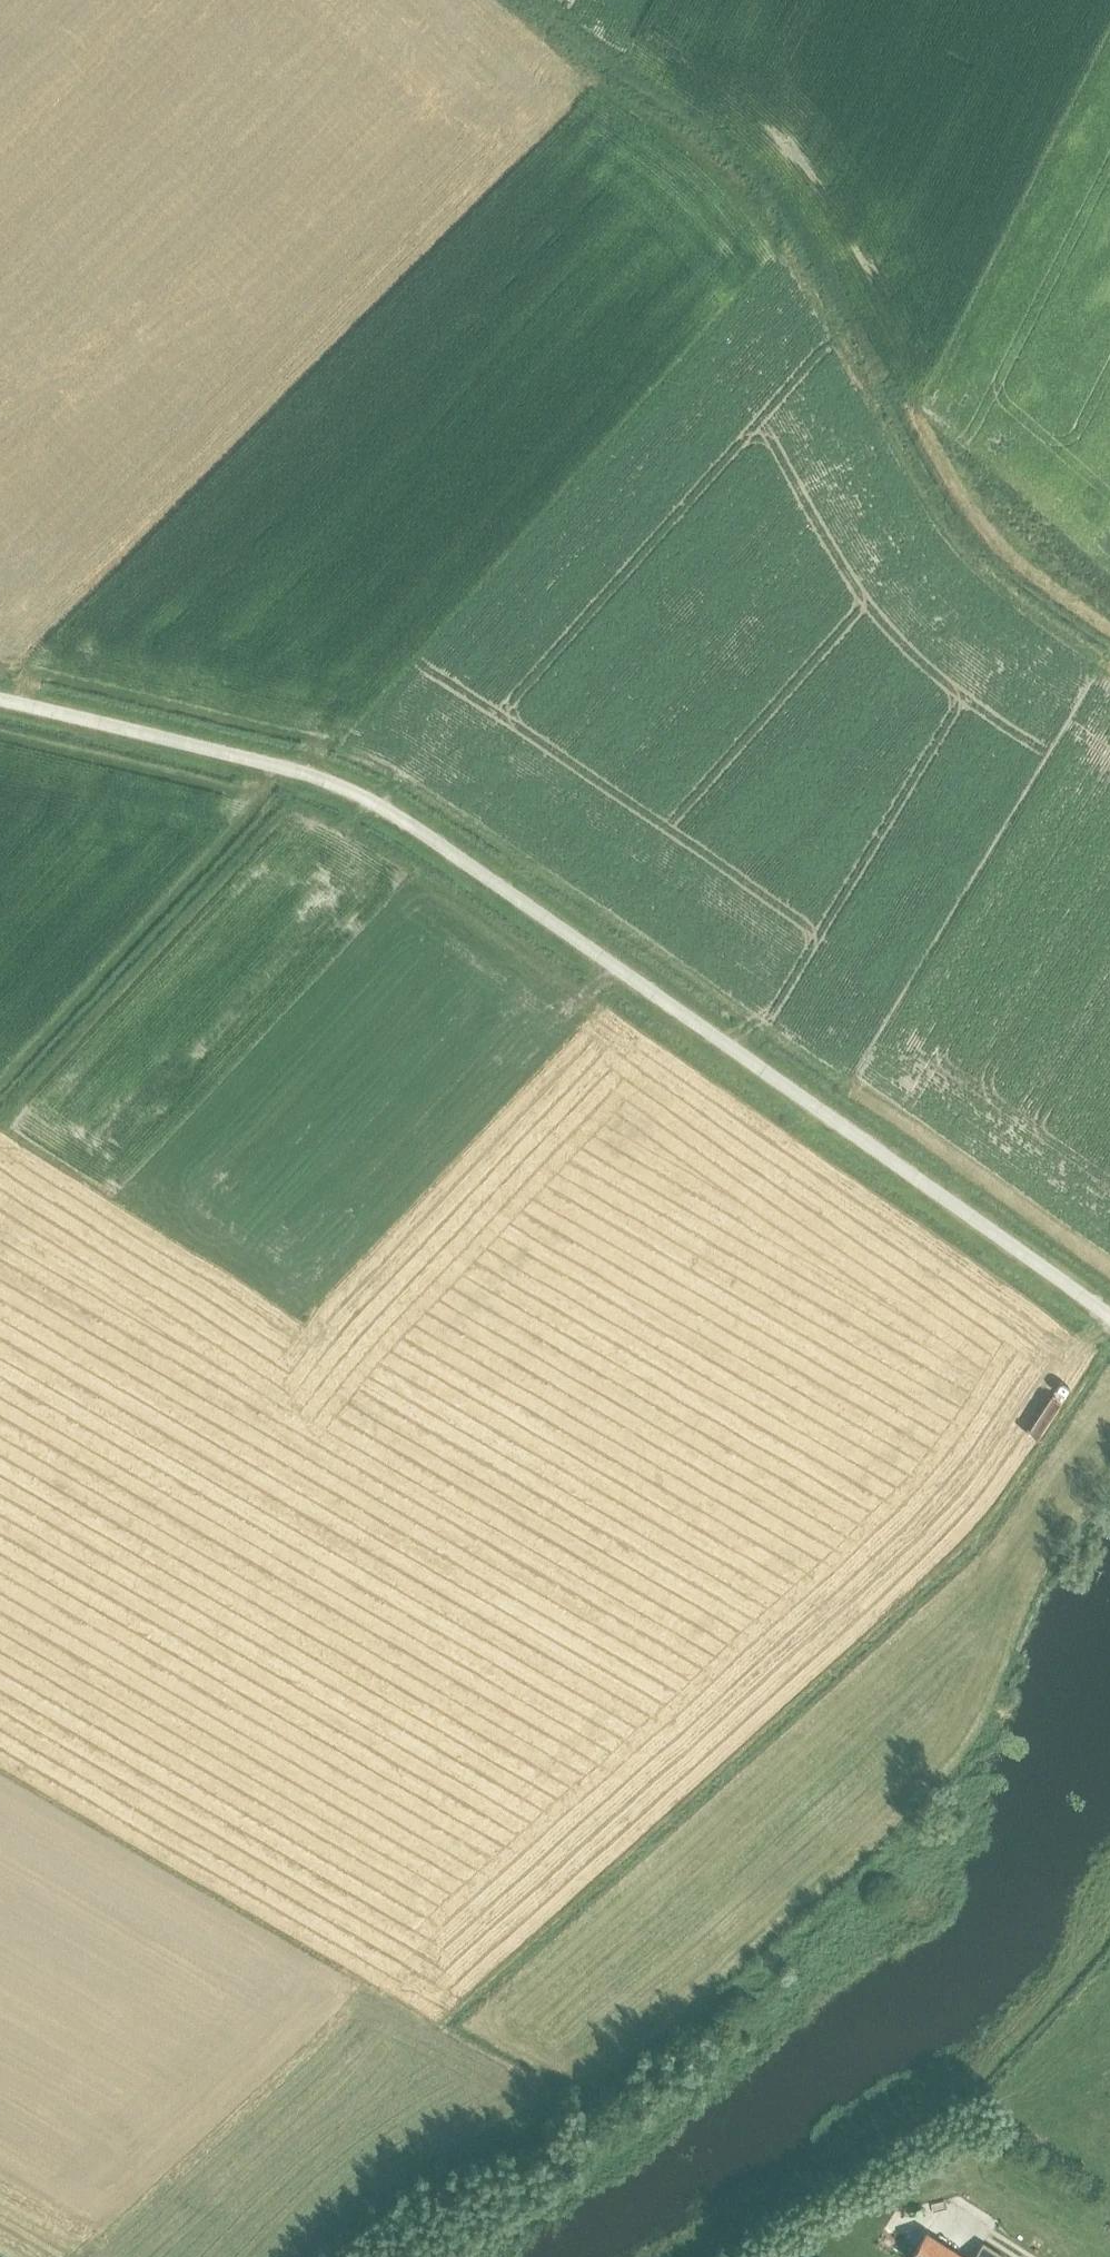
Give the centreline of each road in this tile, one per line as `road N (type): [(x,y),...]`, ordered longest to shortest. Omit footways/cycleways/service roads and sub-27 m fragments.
road 1 (unclassified): [(1109,1315),(375,801),(283,766),(0,698)]

